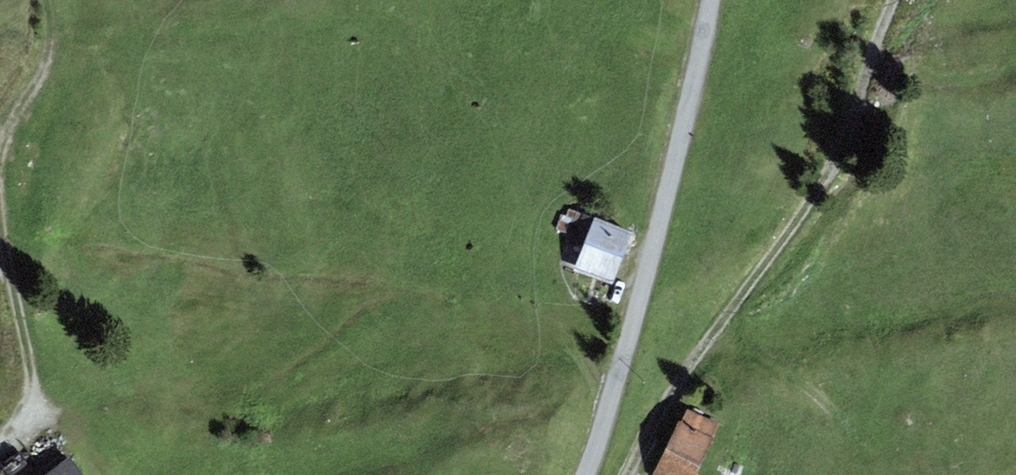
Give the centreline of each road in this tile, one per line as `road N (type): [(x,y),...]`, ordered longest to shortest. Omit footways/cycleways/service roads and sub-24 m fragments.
road 1 (track): [(628,474),(682,377),(830,169),(890,0)]
road 2 (unclassified): [(579,474),(606,413),(670,182),(707,0)]
road 3 (track): [(0,451),(21,427),(32,359),(0,263)]
road 4 (track): [(0,131),(54,53),(43,0)]

